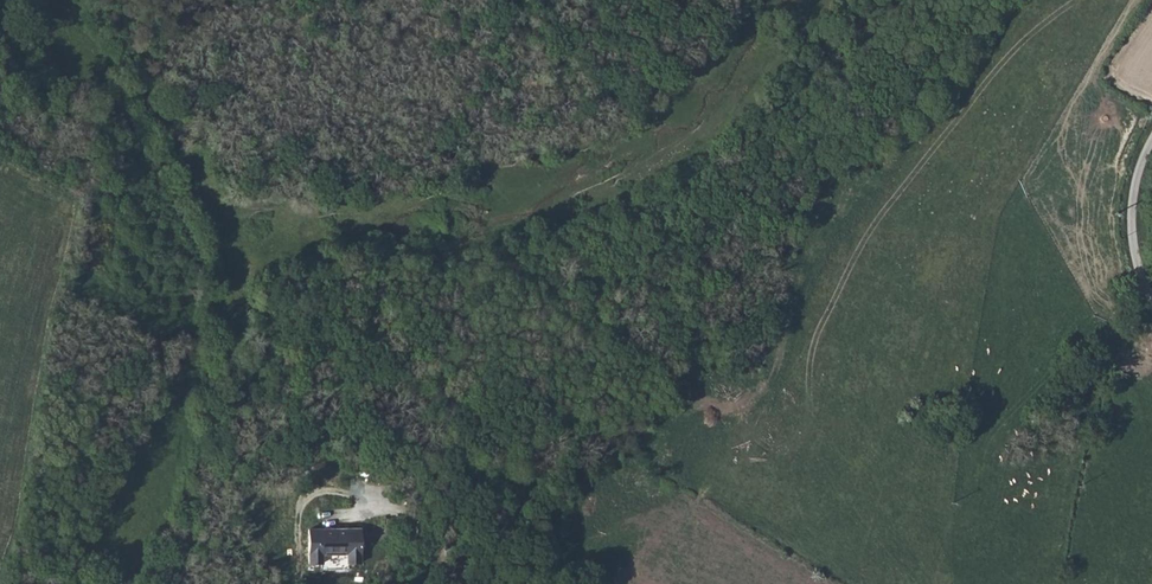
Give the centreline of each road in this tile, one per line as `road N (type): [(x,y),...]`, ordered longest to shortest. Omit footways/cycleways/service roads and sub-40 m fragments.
road 1 (unclassified): [(1151,137),(1131,212),(1140,280),(1151,304)]

